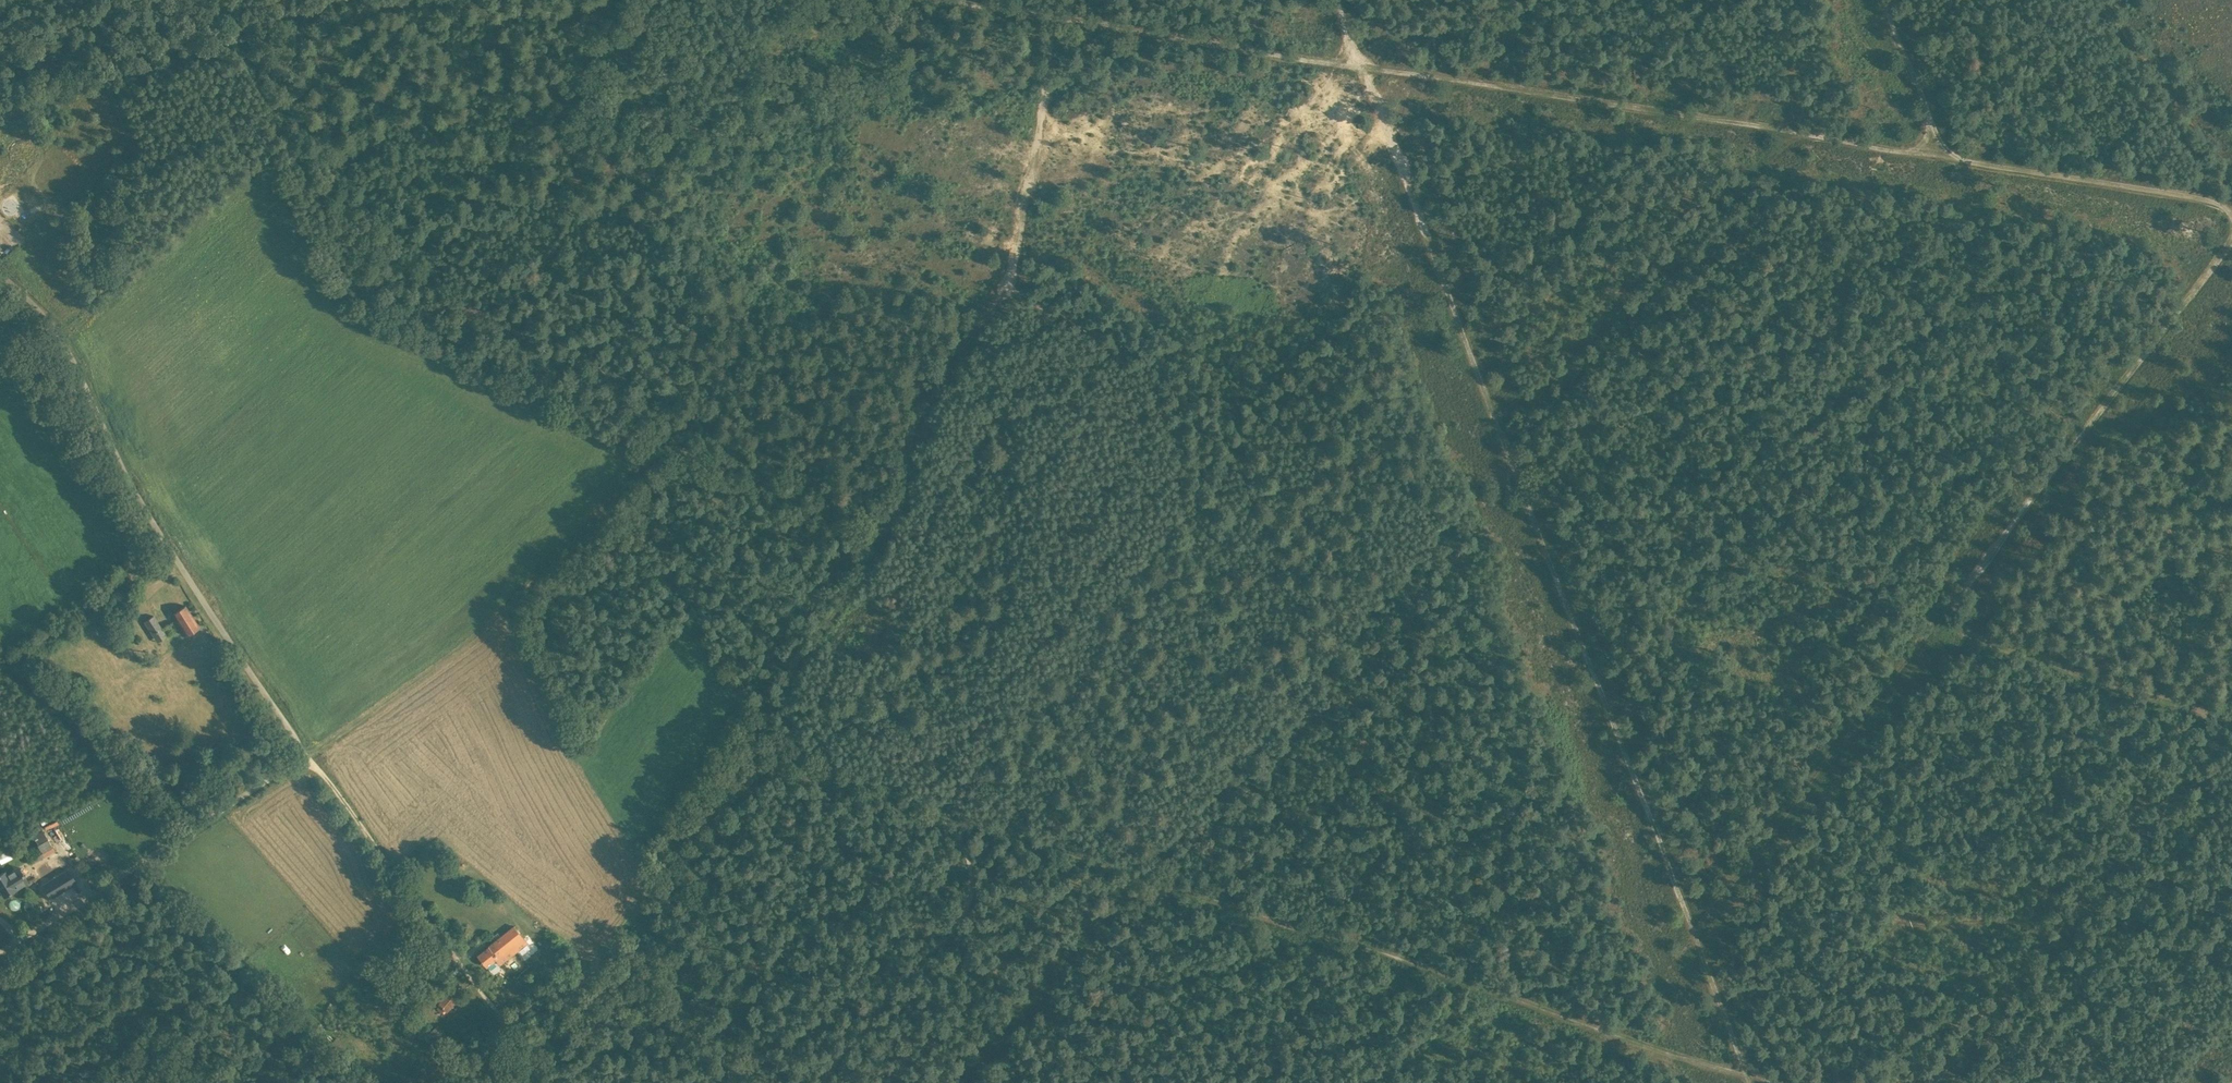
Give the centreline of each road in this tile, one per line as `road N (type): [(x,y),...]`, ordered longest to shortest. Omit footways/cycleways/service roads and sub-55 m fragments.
road 1 (track): [(1762,1082),(750,741)]
road 2 (unclassified): [(22,940),(305,756),(140,502),(48,324),(0,271)]
road 3 (track): [(1949,154),(1055,14)]
road 4 (track): [(1943,620),(1990,647),(2225,718),(1938,1082)]
road 5 (track): [(675,448),(376,297),(215,0)]
road 6 (track): [(675,448),(502,617),(305,756)]
road 7 (track): [(2231,239),(1943,620)]
road 8 (track): [(1943,620),(1695,933)]
road 9 (track): [(882,536),(675,448)]
road 10 (track): [(1884,0),(1949,154)]

